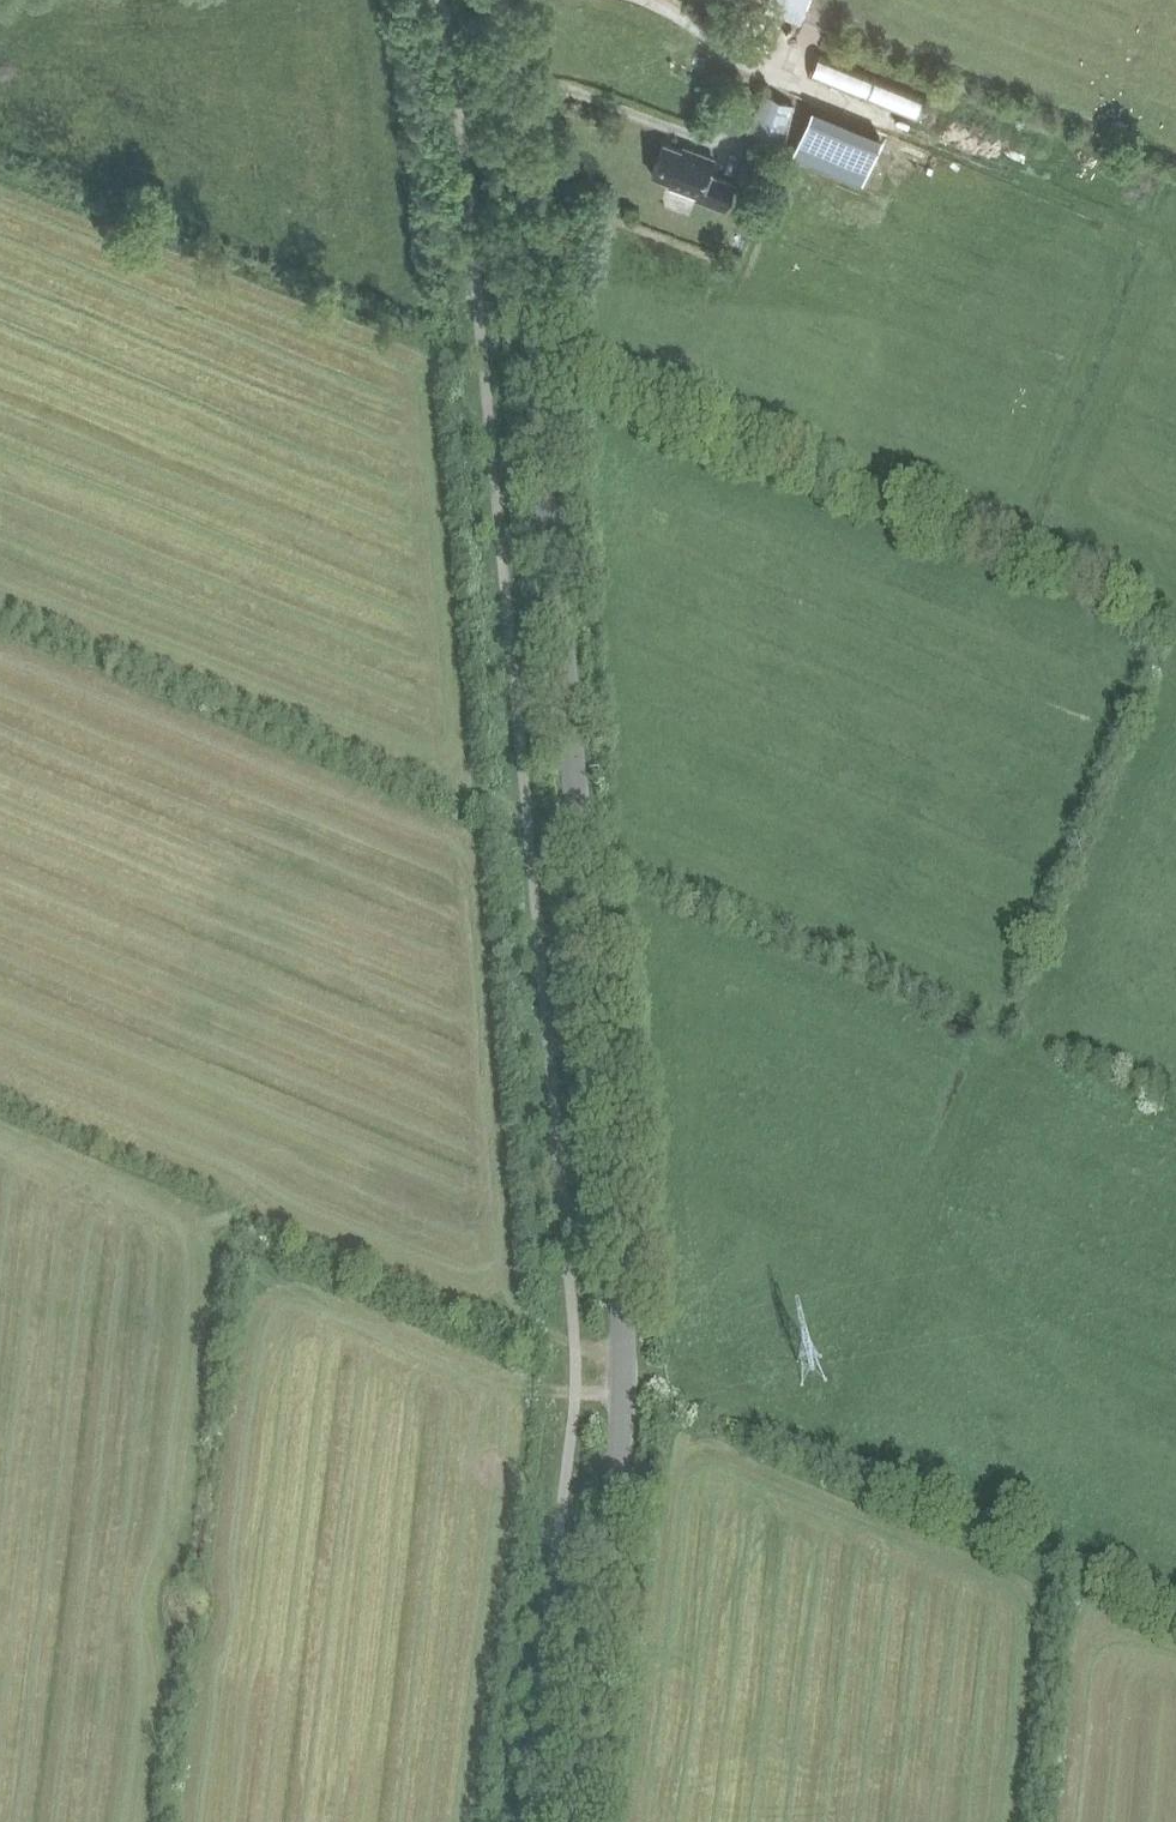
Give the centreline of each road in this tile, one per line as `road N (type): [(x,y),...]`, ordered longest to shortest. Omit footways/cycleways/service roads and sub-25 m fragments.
road 1 (tertiary): [(573,1821),(615,1499),(621,1383),(493,0)]

